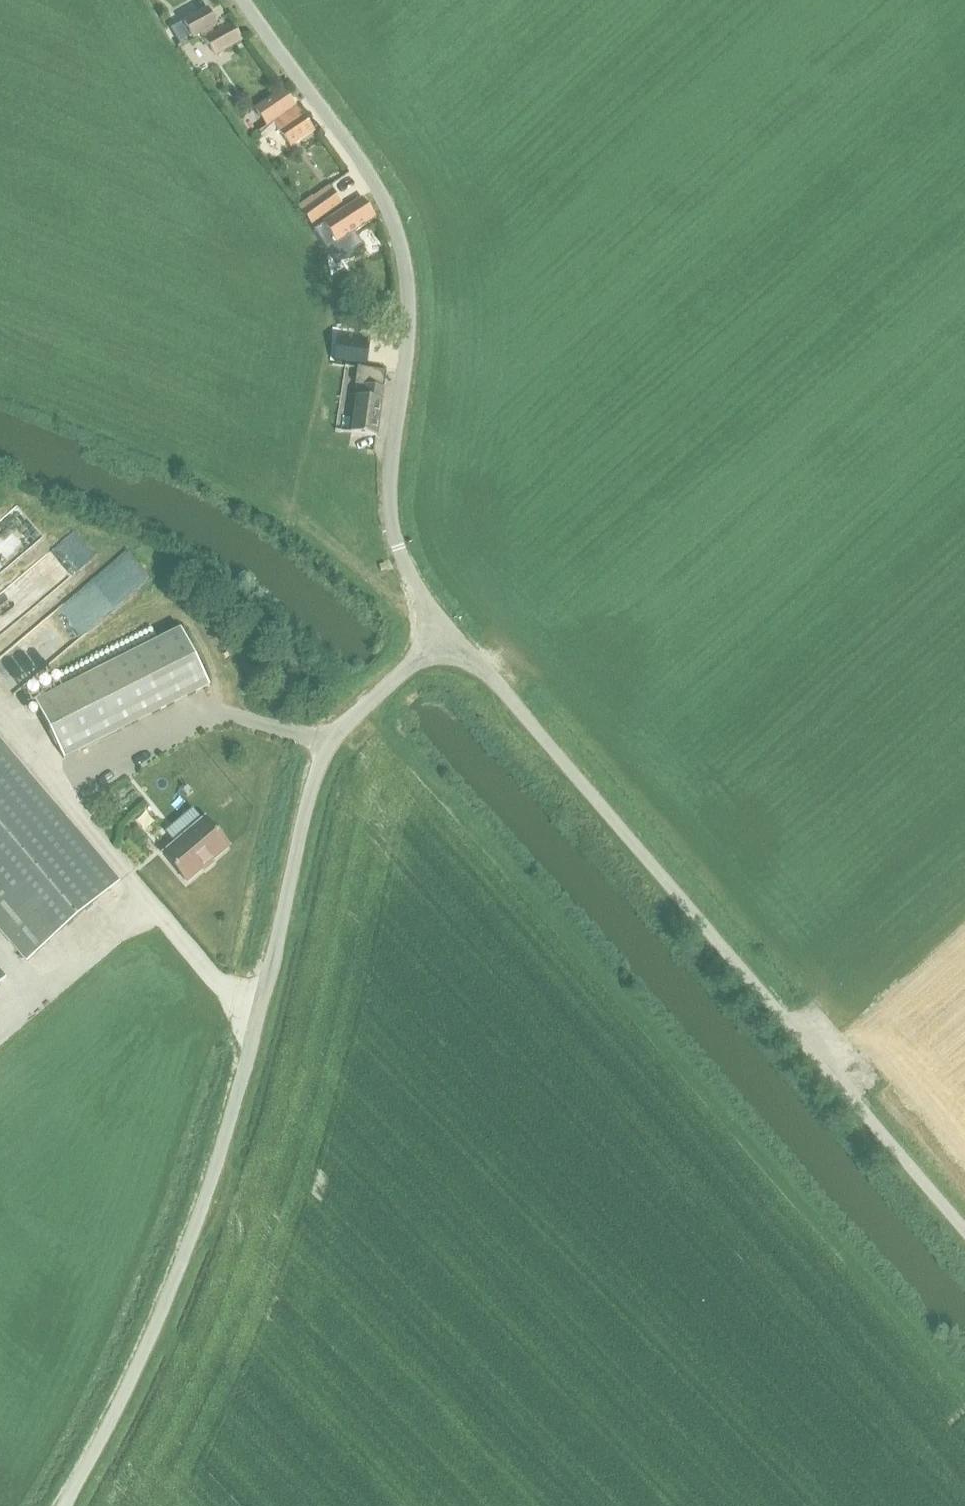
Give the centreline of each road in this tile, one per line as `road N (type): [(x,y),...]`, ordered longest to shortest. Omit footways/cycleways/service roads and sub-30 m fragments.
road 1 (unclassified): [(63,1505),(148,1341),(220,1152),(327,750),(446,631)]
road 2 (unclassified): [(964,1231),(446,631)]
road 3 (residential): [(399,549),(392,460),(409,295),(400,242),(369,173),(242,0)]

